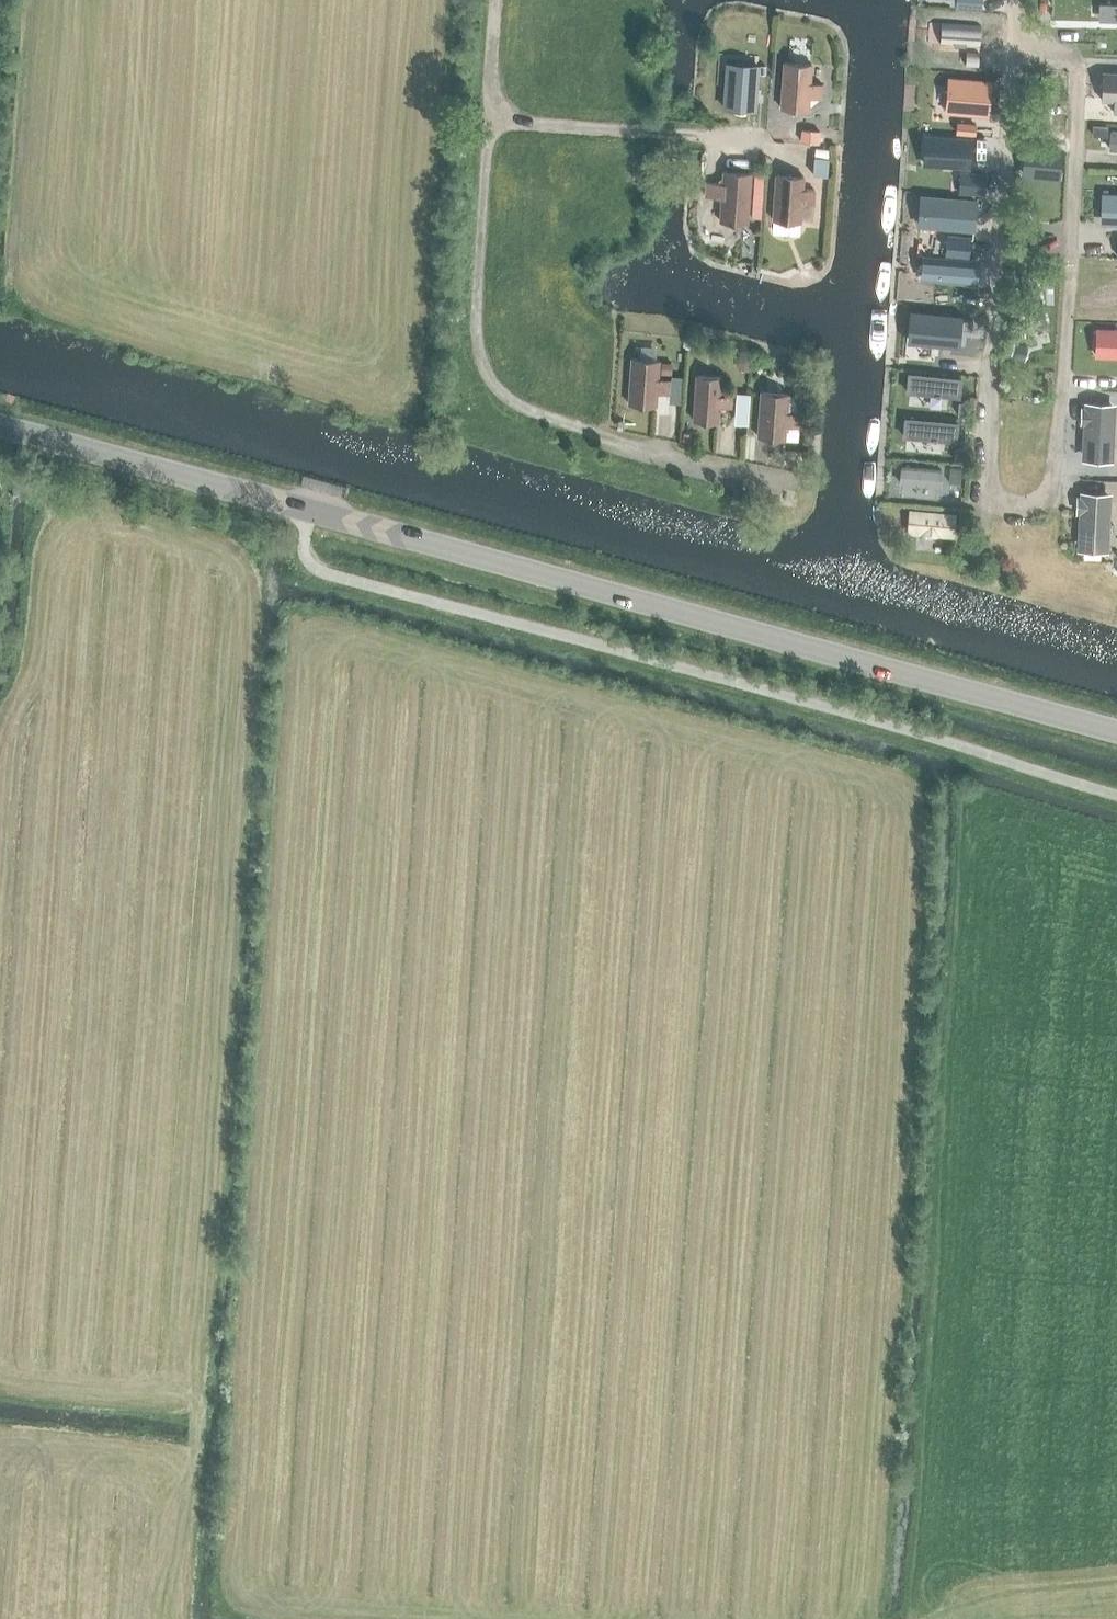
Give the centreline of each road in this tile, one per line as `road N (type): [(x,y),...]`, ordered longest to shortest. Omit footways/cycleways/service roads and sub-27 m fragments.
road 1 (secondary): [(1116,737),(0,431)]

